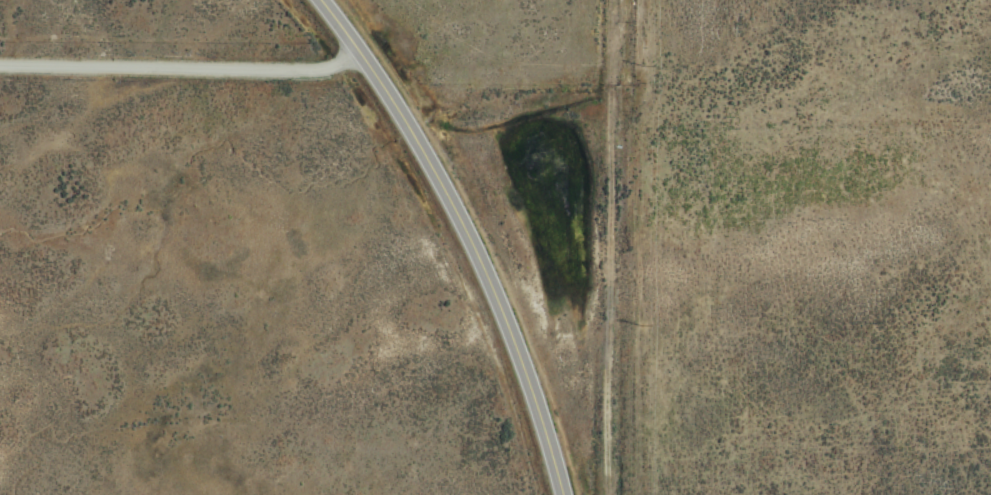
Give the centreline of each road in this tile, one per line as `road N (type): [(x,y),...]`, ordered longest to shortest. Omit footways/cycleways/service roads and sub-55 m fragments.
road 1 (secondary): [(550,494),(462,262),(367,98),(292,0)]
road 2 (track): [(602,494),(631,0)]
road 3 (residential): [(358,86),(341,63),(287,72),(0,66)]

